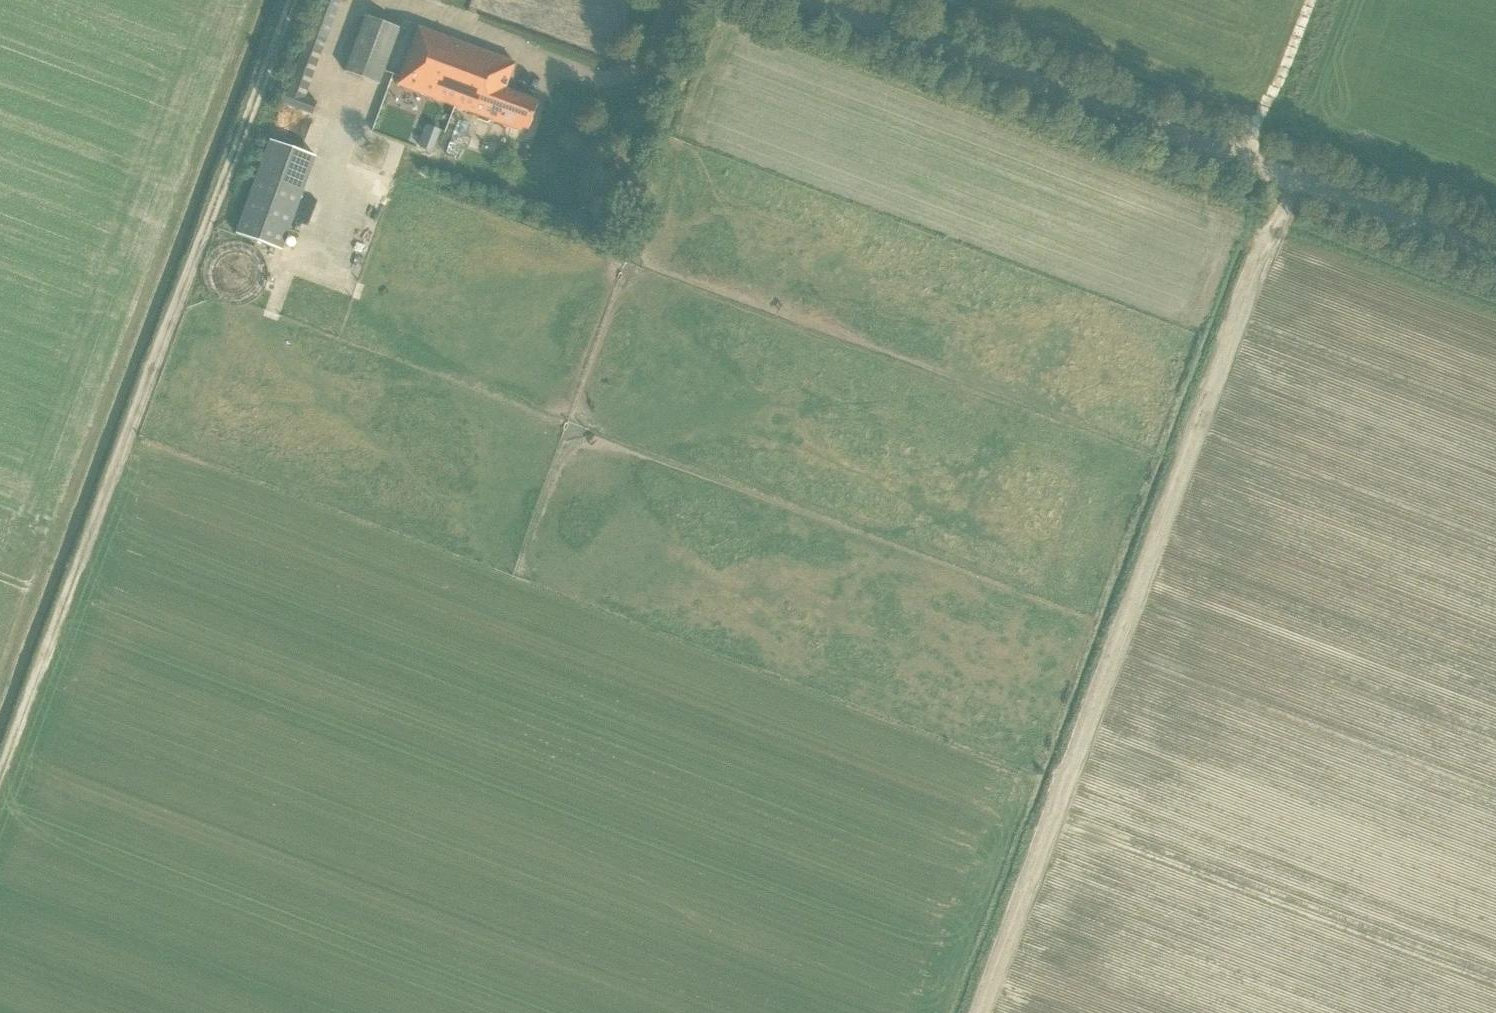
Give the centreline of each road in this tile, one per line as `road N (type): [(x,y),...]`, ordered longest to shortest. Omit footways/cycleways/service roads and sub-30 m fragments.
road 1 (unclassified): [(1495,259),(801,0)]

